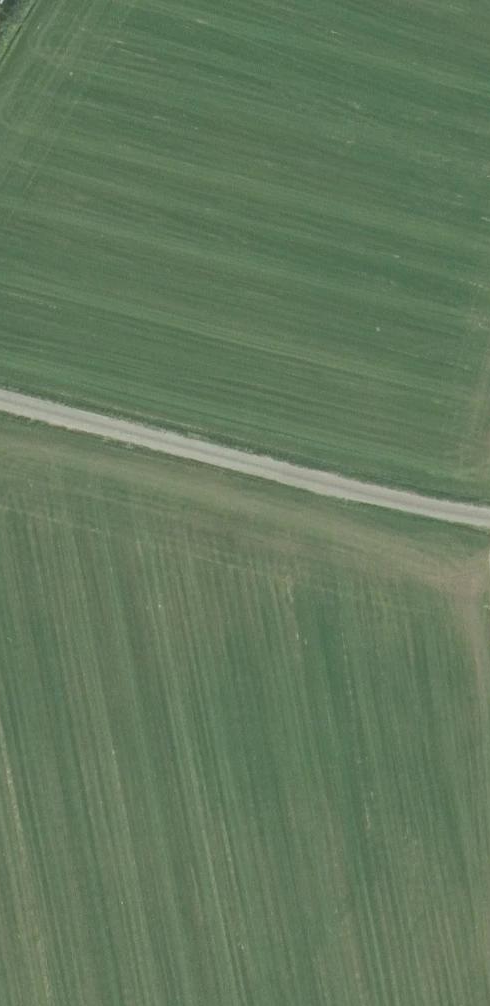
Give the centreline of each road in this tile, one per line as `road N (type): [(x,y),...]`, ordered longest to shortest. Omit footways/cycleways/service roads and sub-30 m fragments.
road 1 (unclassified): [(489,517),(0,398)]

